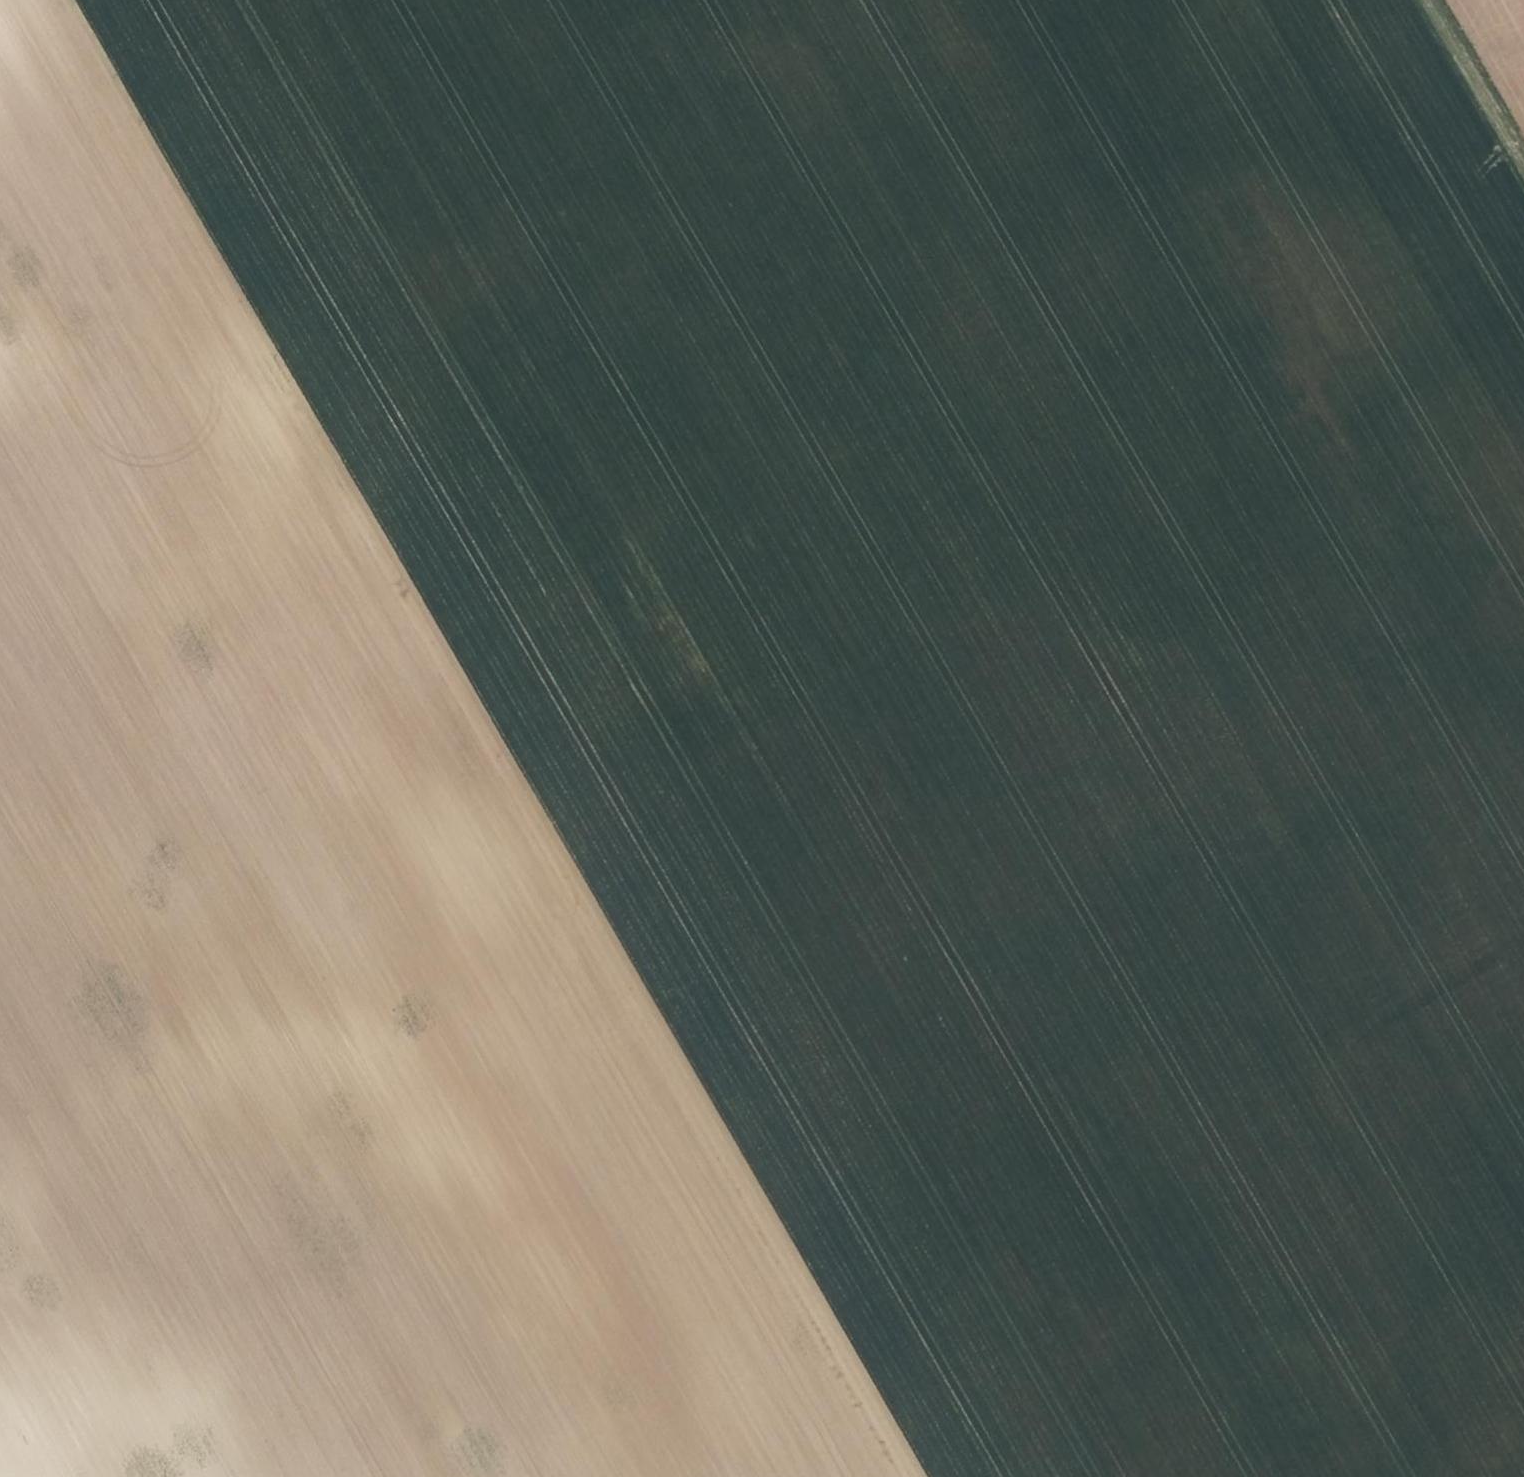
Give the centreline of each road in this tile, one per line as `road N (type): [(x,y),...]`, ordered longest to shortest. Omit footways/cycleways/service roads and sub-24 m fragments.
road 1 (track): [(1523,162),(1430,0)]

